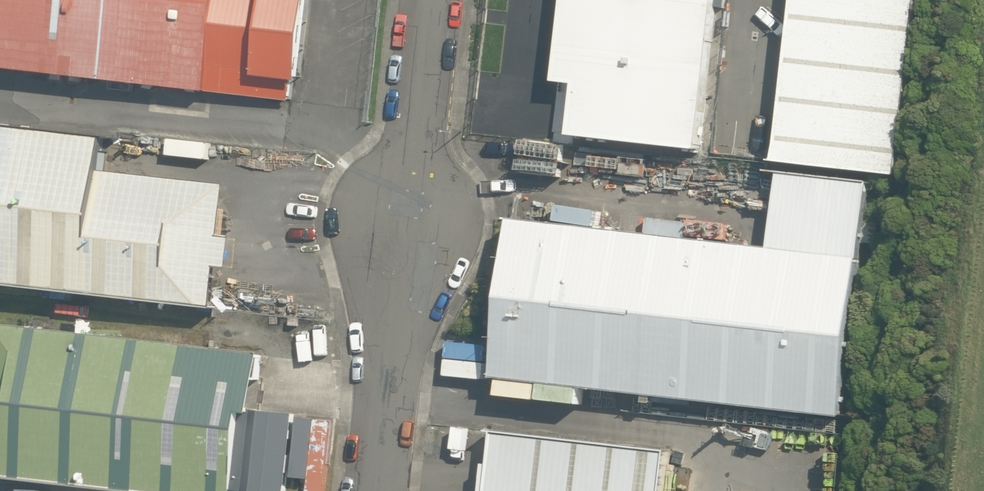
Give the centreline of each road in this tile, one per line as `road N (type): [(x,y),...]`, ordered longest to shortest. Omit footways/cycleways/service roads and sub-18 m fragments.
road 1 (unclassified): [(374,490),(444,0)]

